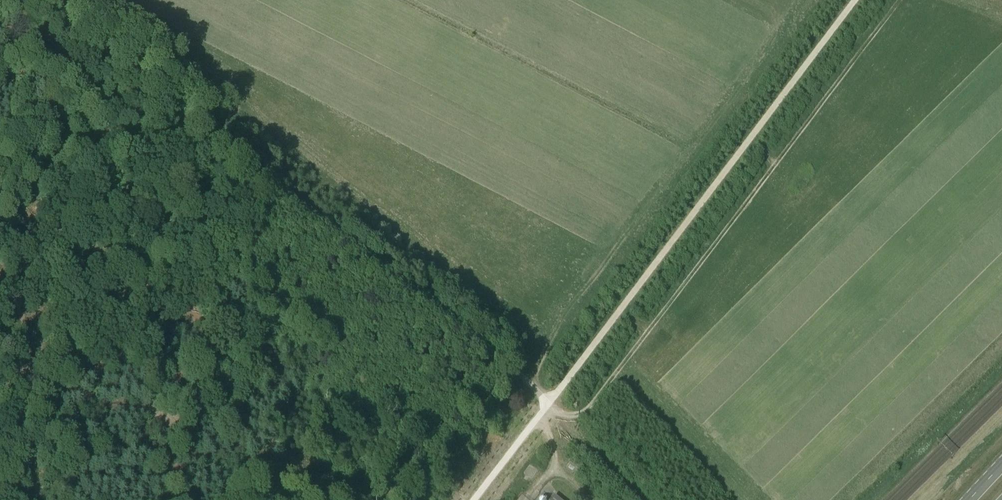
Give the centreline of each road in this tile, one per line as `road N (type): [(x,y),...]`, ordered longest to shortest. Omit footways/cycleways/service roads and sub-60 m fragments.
road 1 (track): [(16,0),(127,62),(551,404)]
road 2 (track): [(551,404),(855,0)]

